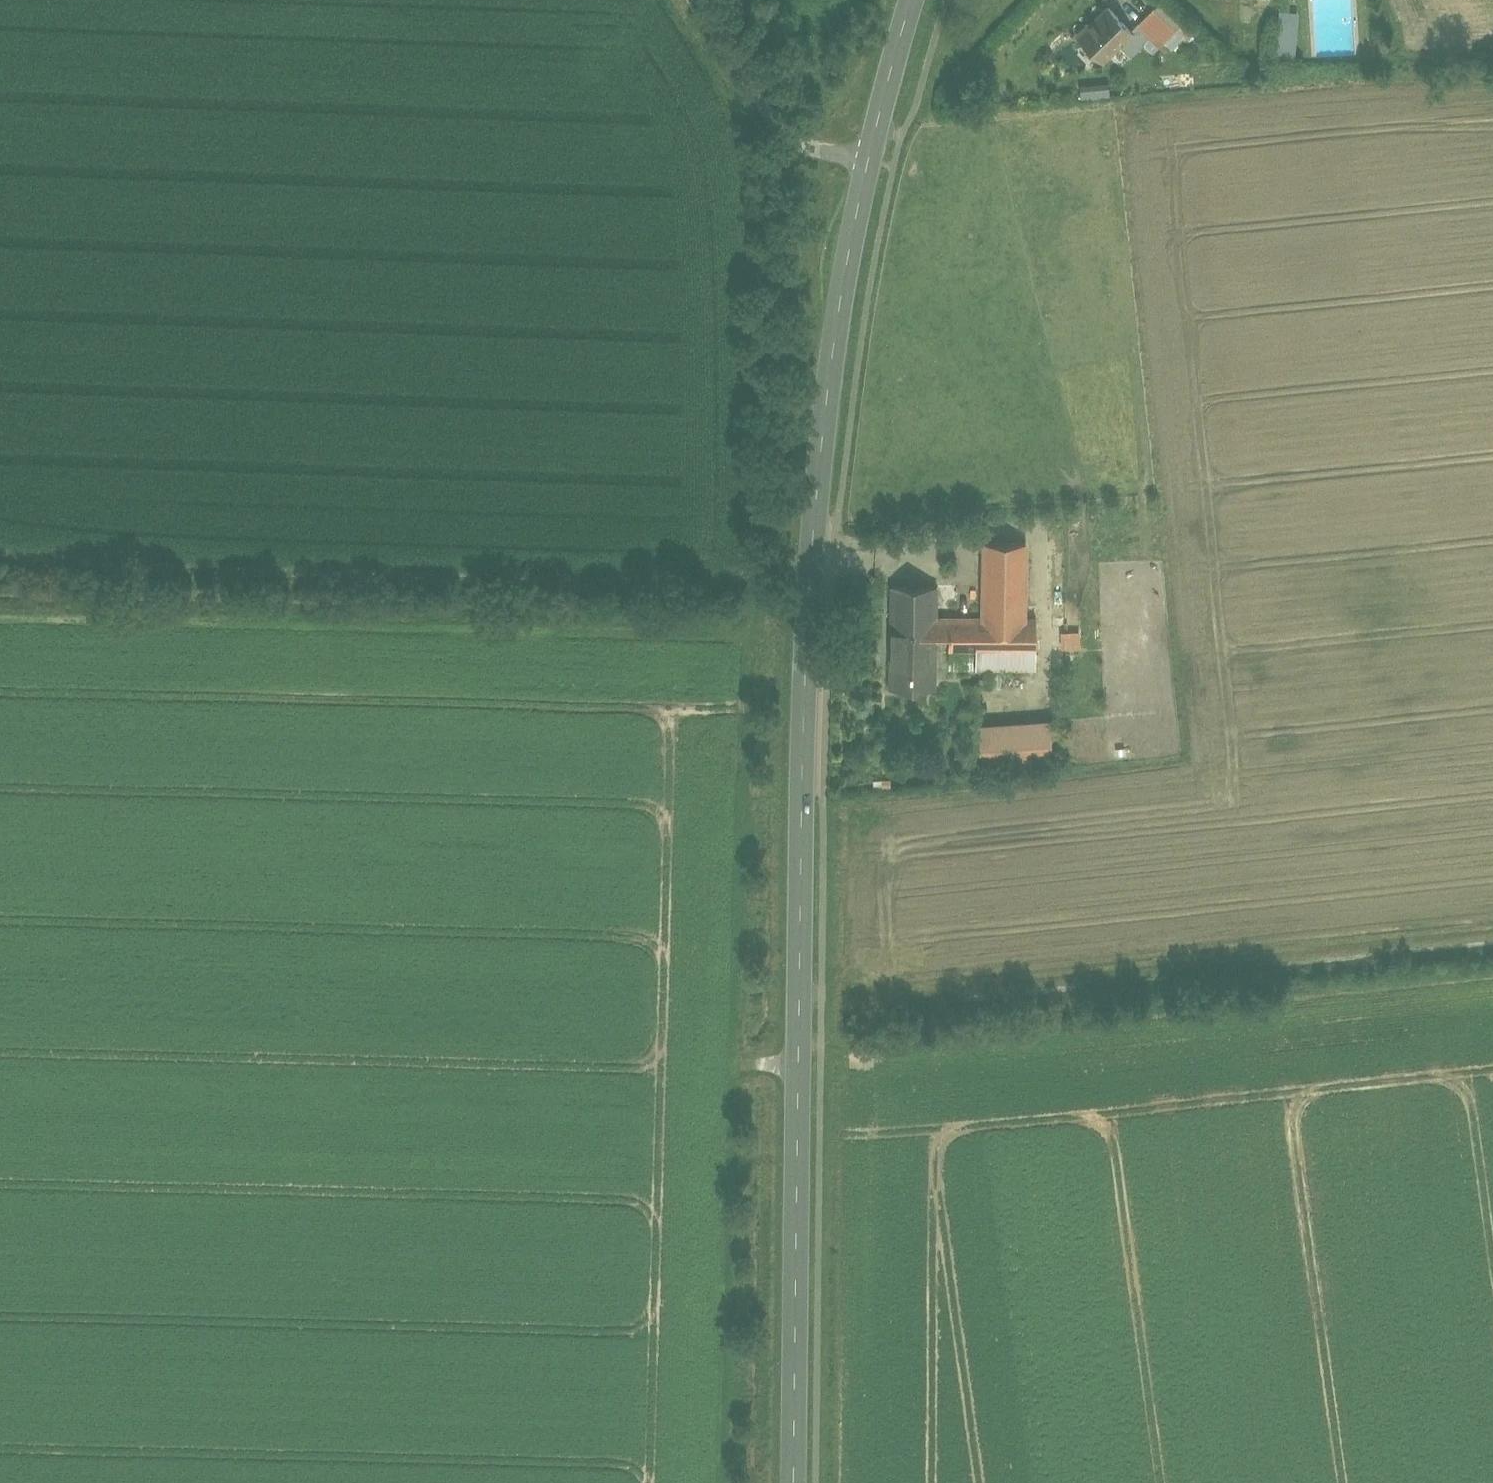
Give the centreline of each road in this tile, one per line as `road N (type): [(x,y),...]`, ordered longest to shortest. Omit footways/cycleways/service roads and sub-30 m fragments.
road 1 (tertiary): [(910,0),(862,144),(825,329),(805,549),(791,1482)]

